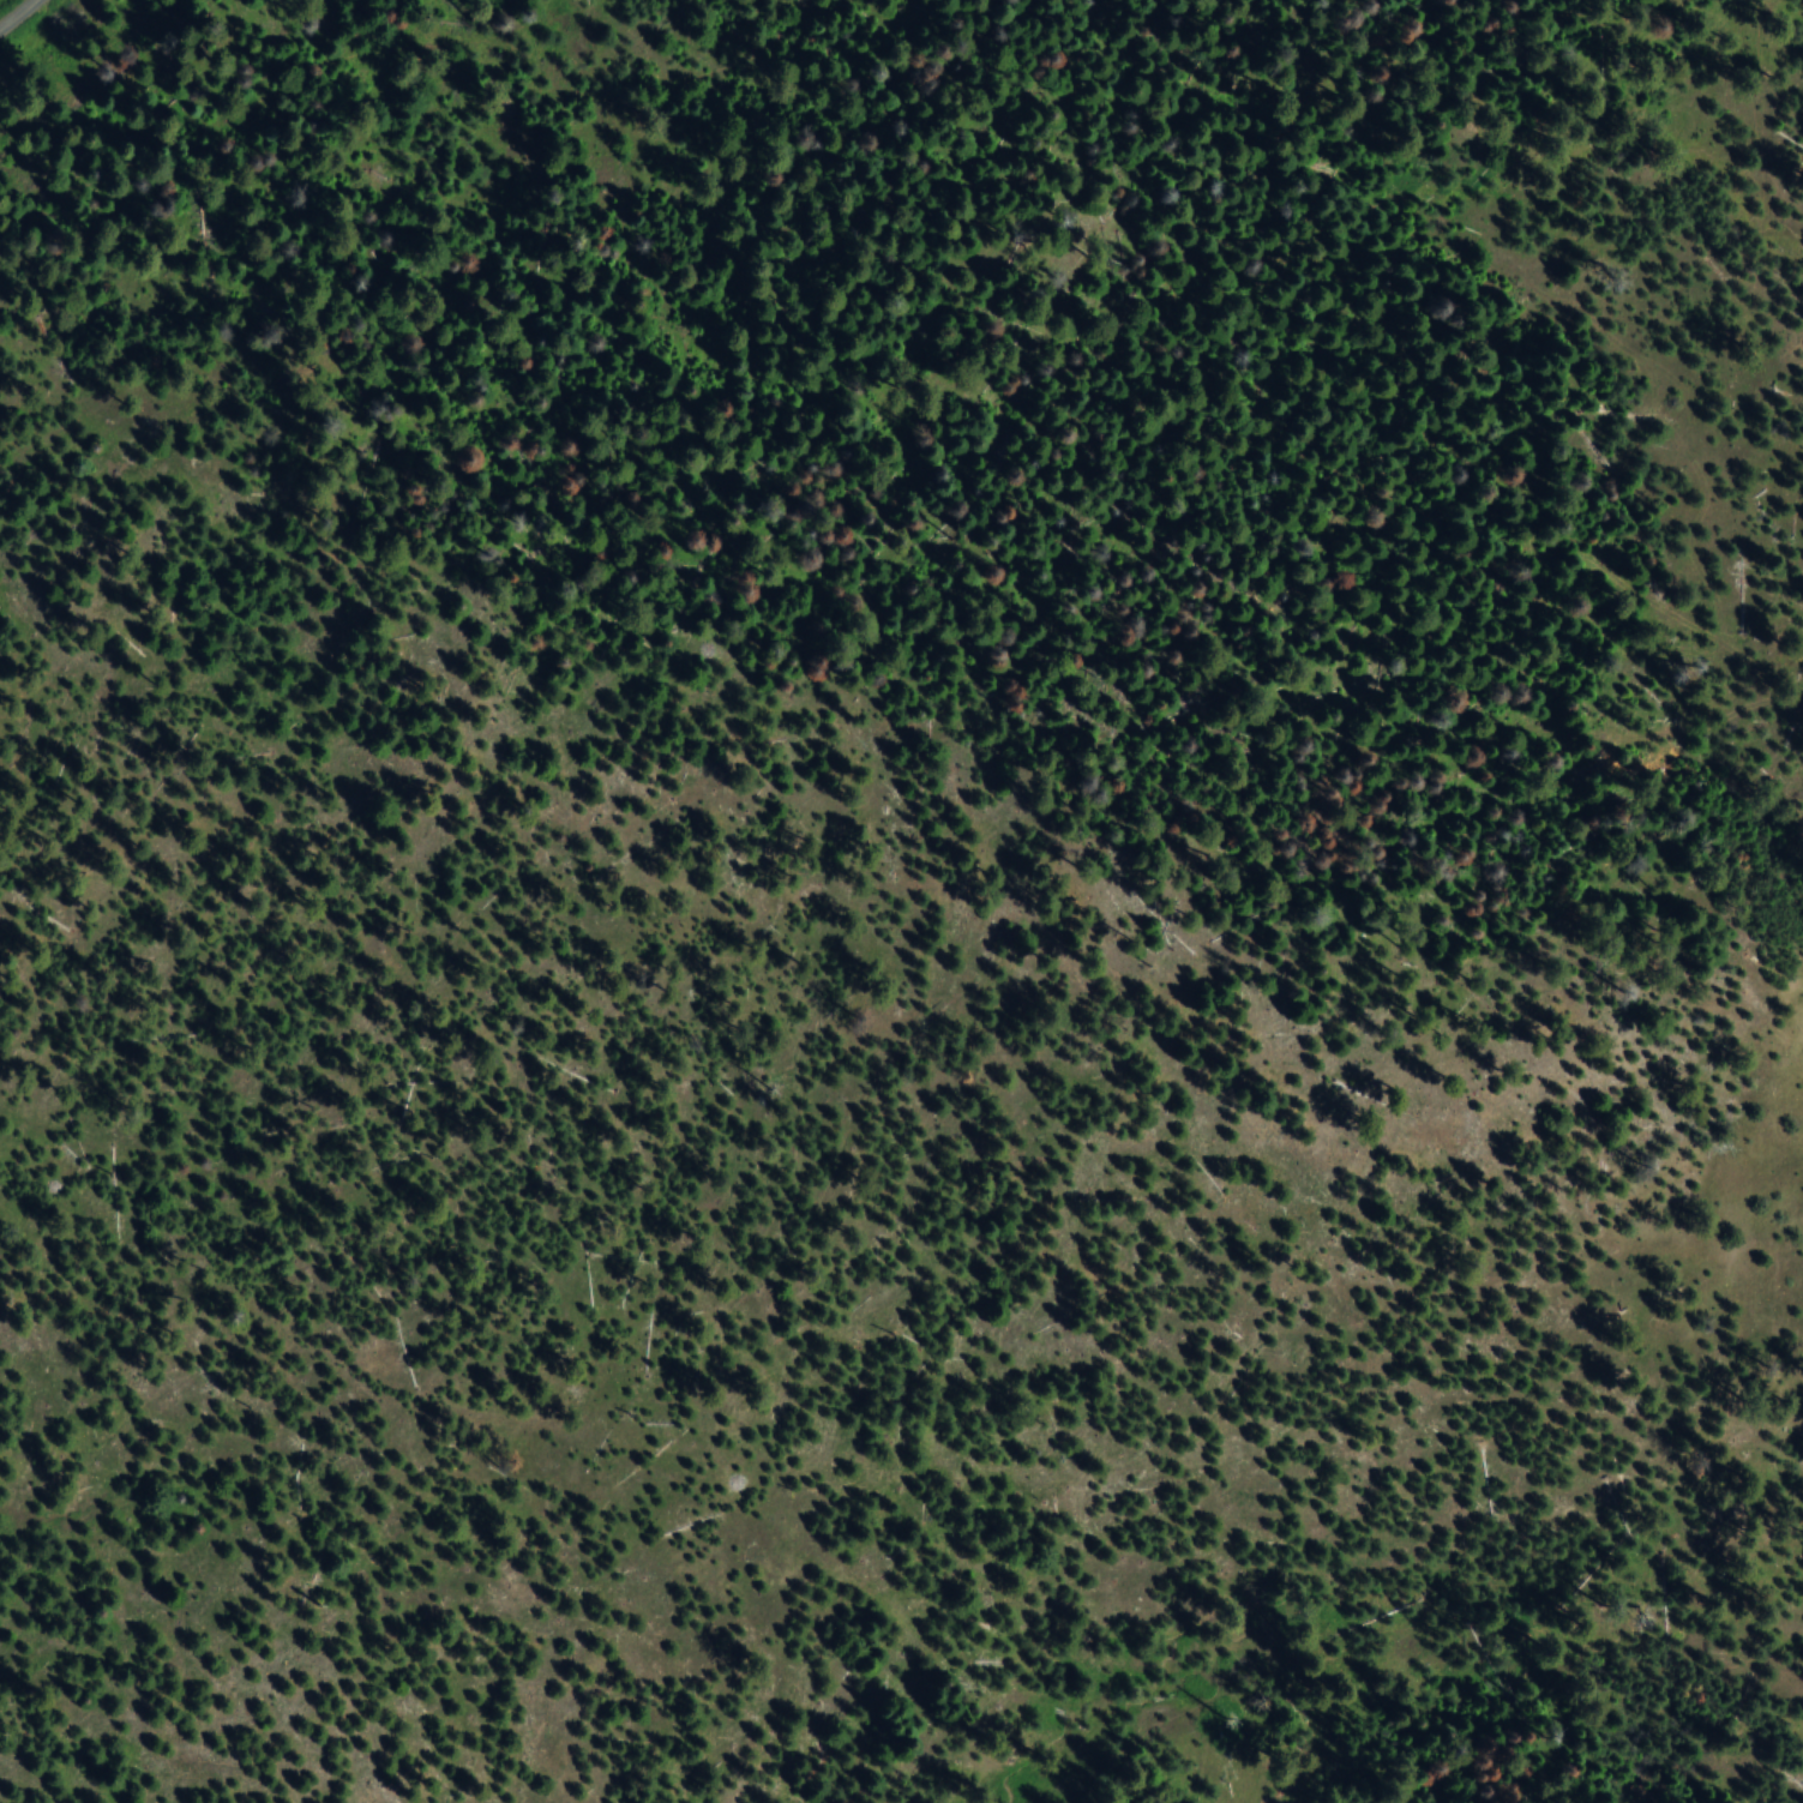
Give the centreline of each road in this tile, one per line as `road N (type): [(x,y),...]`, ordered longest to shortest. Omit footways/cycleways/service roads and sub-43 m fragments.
road 1 (residential): [(0,80),(109,0)]

